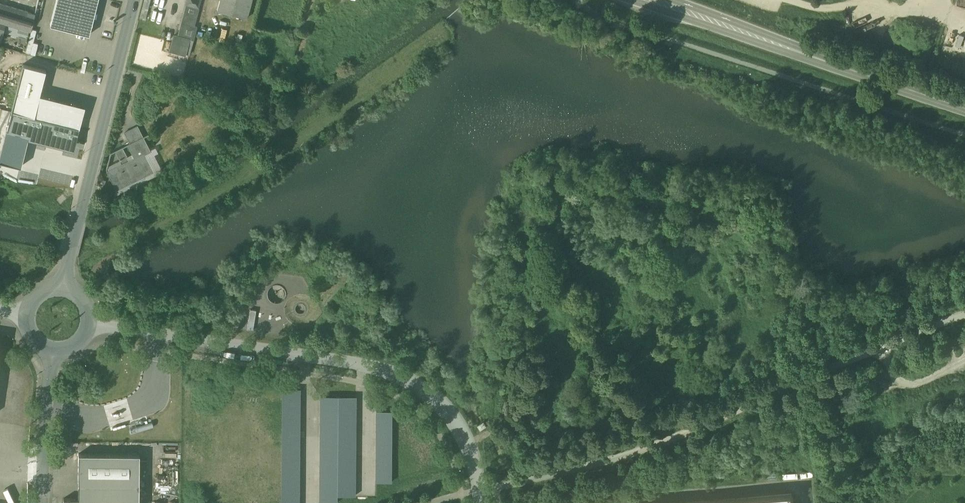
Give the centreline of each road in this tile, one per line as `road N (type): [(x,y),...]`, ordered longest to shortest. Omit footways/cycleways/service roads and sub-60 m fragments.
road 1 (unclassified): [(479,491),(608,458),(964,312)]
road 2 (unclassified): [(94,322),(404,379),(447,412),(479,491)]
road 3 (secondary): [(964,109),(658,0)]
road 4 (residential): [(132,0),(65,285)]
road 5 (unclassified): [(44,502),(52,354)]

